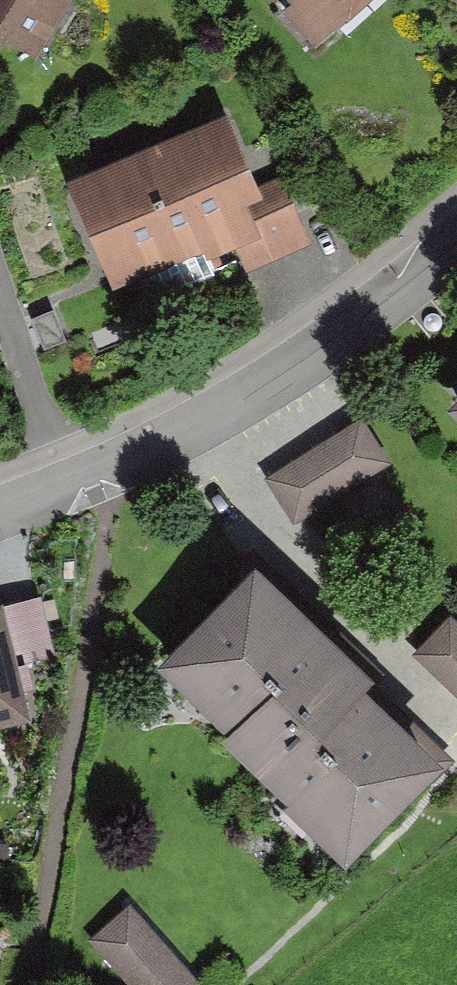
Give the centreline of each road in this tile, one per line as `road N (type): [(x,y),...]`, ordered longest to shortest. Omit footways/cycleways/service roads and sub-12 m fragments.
road 1 (residential): [(456,238),(382,305),(269,382),(165,442),(0,508)]

